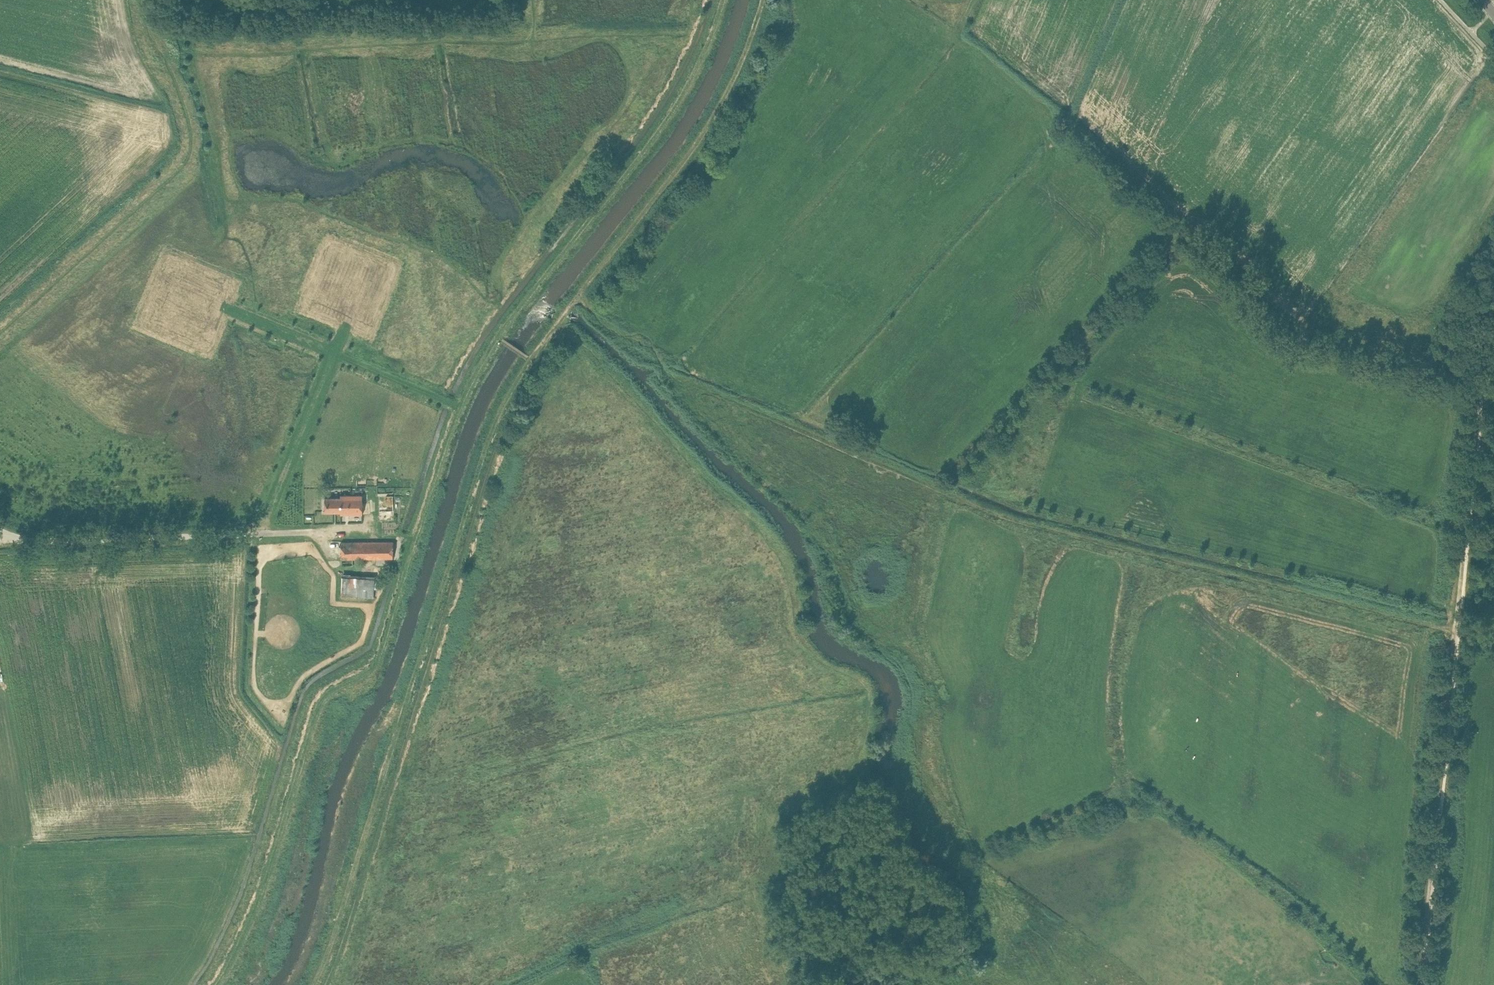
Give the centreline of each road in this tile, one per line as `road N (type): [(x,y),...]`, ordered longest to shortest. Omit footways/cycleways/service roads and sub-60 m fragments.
road 1 (track): [(490,332),(449,410),(376,666),(347,719),(287,906),(247,984)]
road 2 (track): [(528,357),(487,439),(320,984)]
road 3 (track): [(718,0),(670,100),(490,332)]
road 4 (track): [(759,0),(721,101),(575,299)]
road 5 (unclassified): [(311,532),(37,542),(0,532)]

